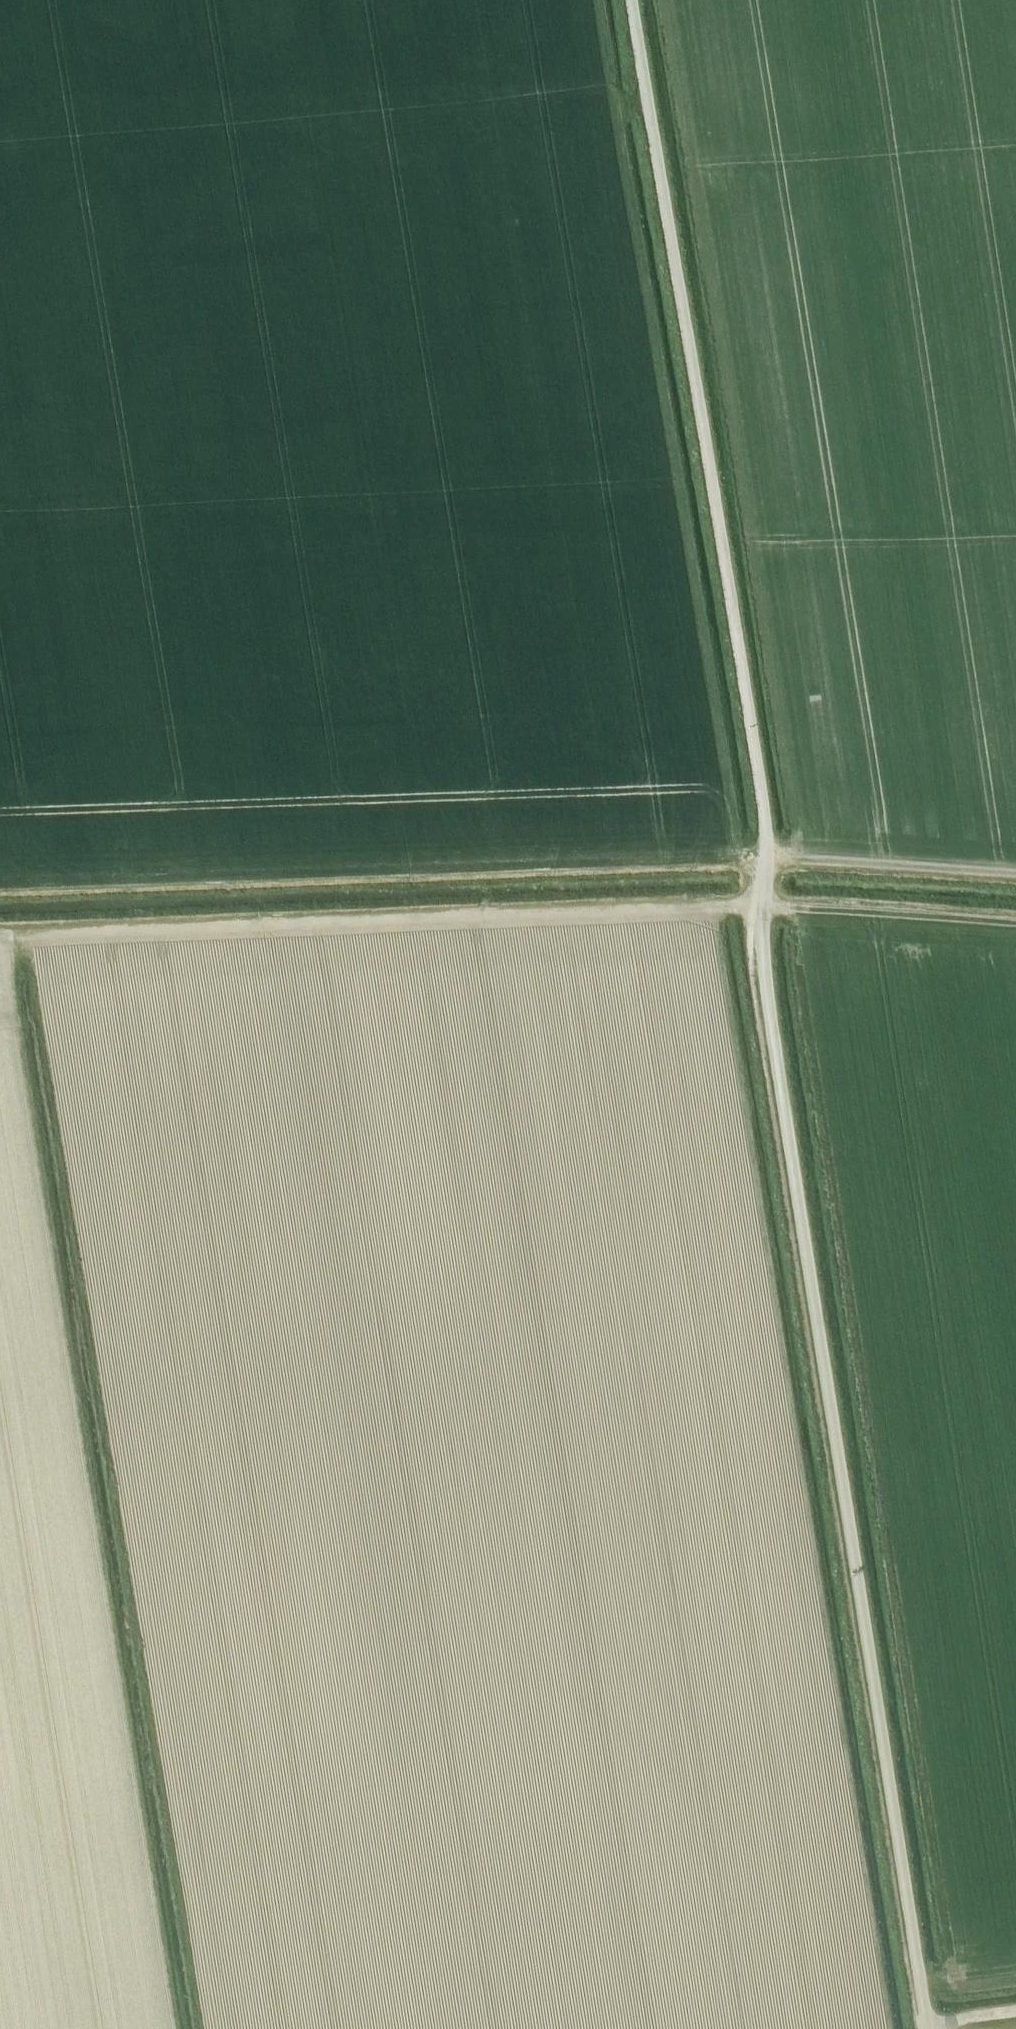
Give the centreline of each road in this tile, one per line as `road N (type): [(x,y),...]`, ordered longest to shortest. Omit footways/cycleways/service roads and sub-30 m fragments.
road 1 (unclassified): [(927,2028),(763,971),(762,803),(633,0)]

